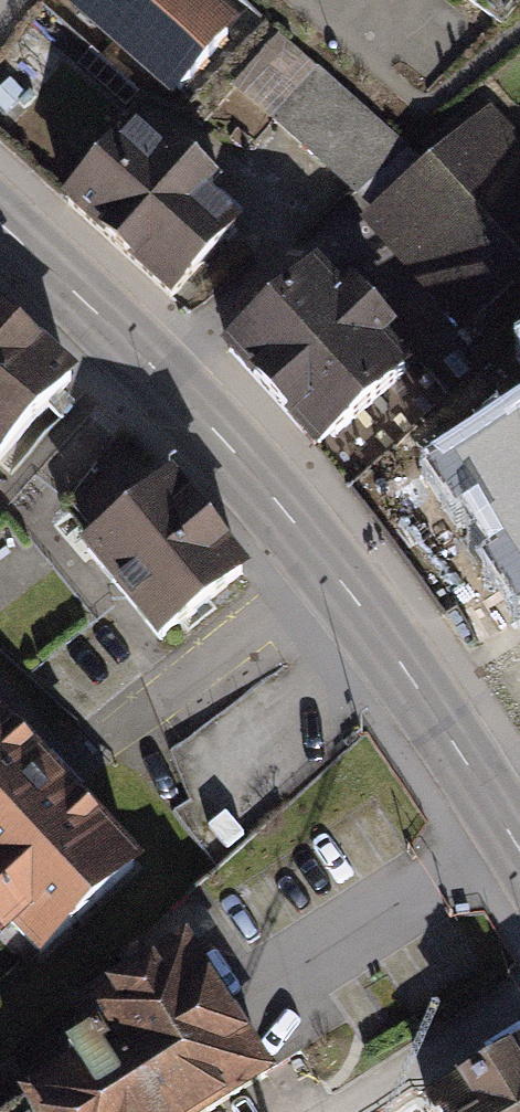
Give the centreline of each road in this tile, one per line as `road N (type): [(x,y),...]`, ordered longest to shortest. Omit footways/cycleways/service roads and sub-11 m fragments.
road 1 (secondary): [(519,852),(315,548),(137,350),(0,222)]

